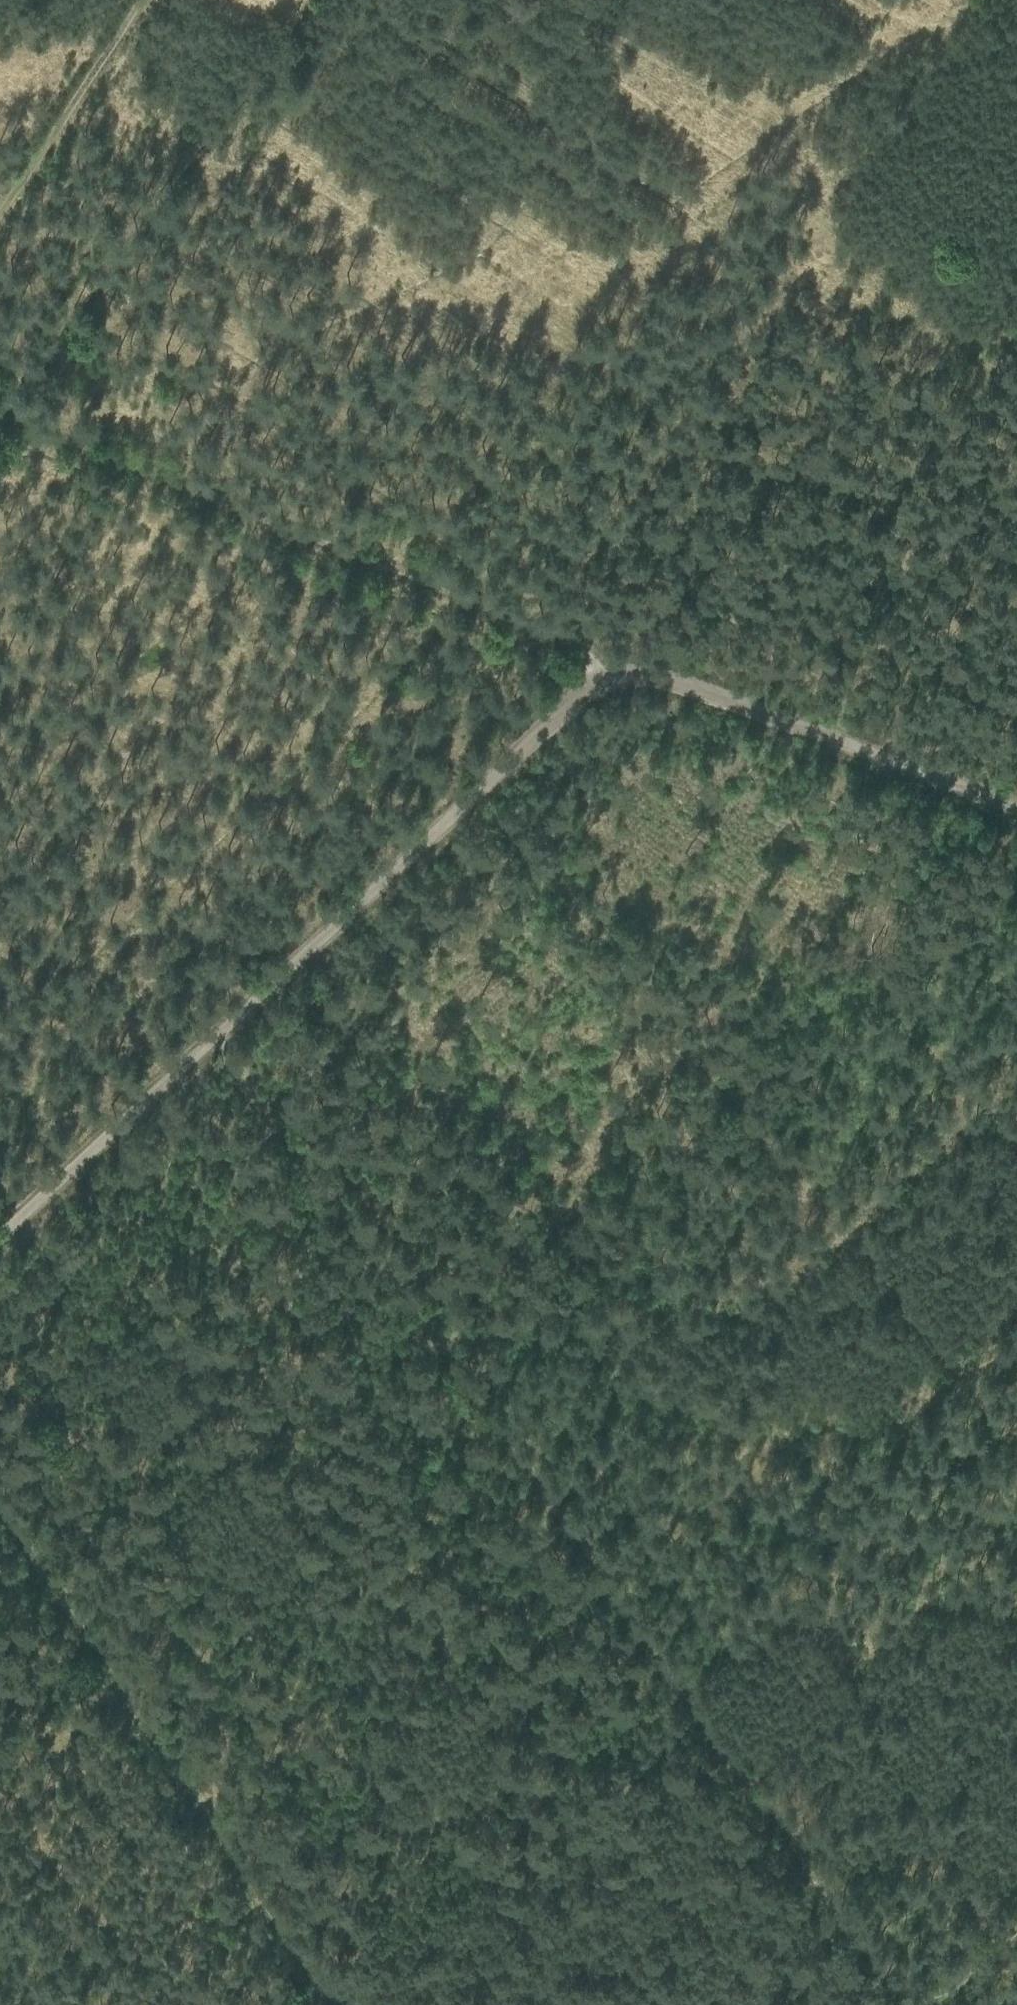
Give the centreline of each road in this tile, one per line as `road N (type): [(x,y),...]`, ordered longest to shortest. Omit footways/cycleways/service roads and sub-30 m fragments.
road 1 (track): [(0,1230),(602,678),(644,677),(823,733),(1016,809)]
road 2 (track): [(0,1514),(328,2004)]
road 3 (track): [(0,220),(144,0)]

